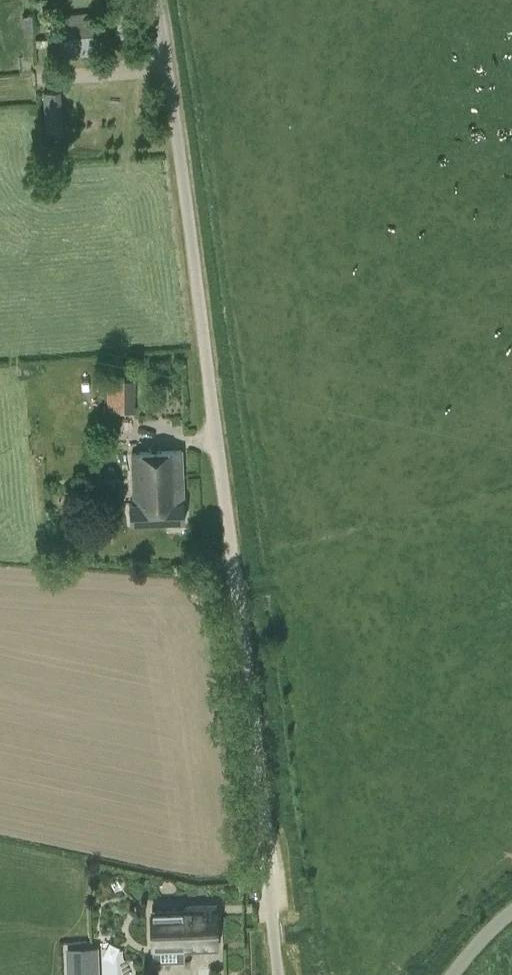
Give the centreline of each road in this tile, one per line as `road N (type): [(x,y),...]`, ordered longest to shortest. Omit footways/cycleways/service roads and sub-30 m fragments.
road 1 (unclassified): [(278,974),(238,560),(159,0)]

